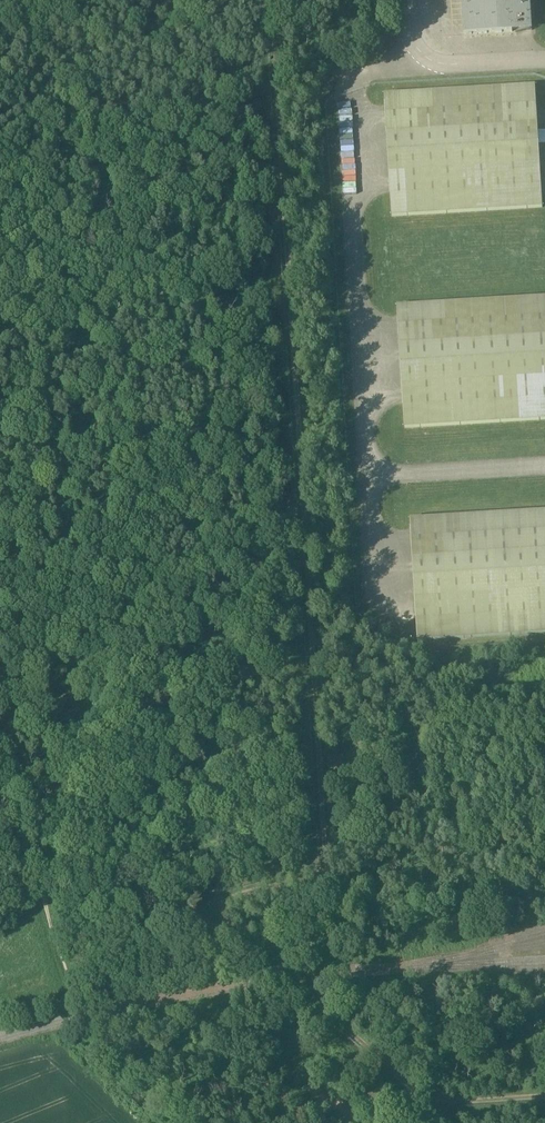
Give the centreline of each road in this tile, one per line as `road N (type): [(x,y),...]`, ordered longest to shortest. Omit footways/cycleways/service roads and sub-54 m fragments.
road 1 (track): [(70,1000),(0,705)]
road 2 (unclassified): [(367,476),(544,468)]

